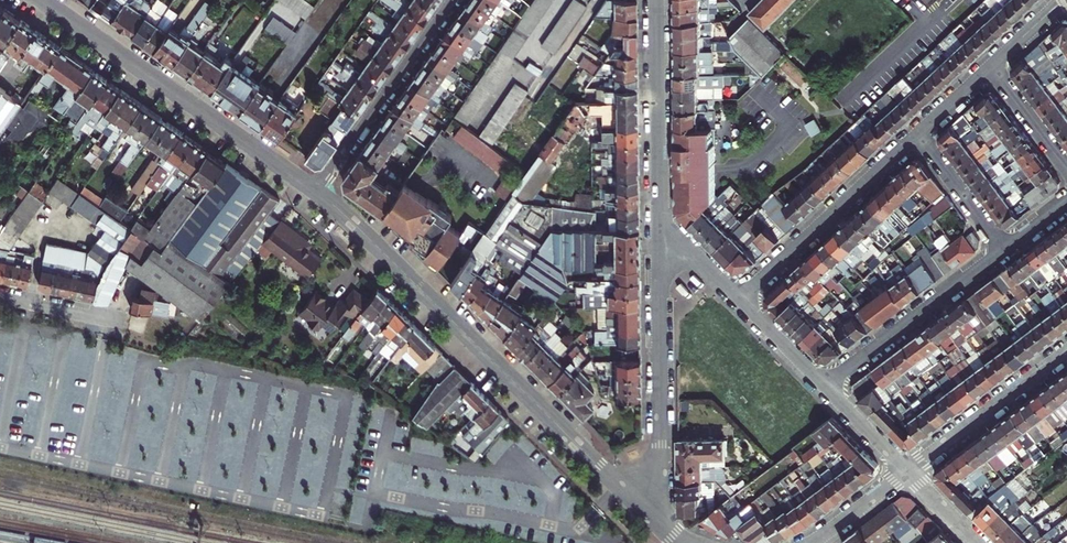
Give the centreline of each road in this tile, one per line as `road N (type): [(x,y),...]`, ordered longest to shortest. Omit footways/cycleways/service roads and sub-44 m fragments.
road 1 (residential): [(314,190),(659,522)]
road 2 (residential): [(42,0),(314,190)]
road 3 (residential): [(659,522),(657,219)]
road 4 (residential): [(741,300),(918,136)]
road 5 (residential): [(450,0),(314,190)]
road 6 (residential): [(825,386),(1005,249)]
road 7 (residential): [(657,219),(656,0)]
road 8 (residential): [(1066,351),(907,471)]
road 9 (residential): [(918,136),(1005,249)]
road 10 (residential): [(993,67),(1066,166)]
road 11 (residential): [(741,300),(825,386)]

